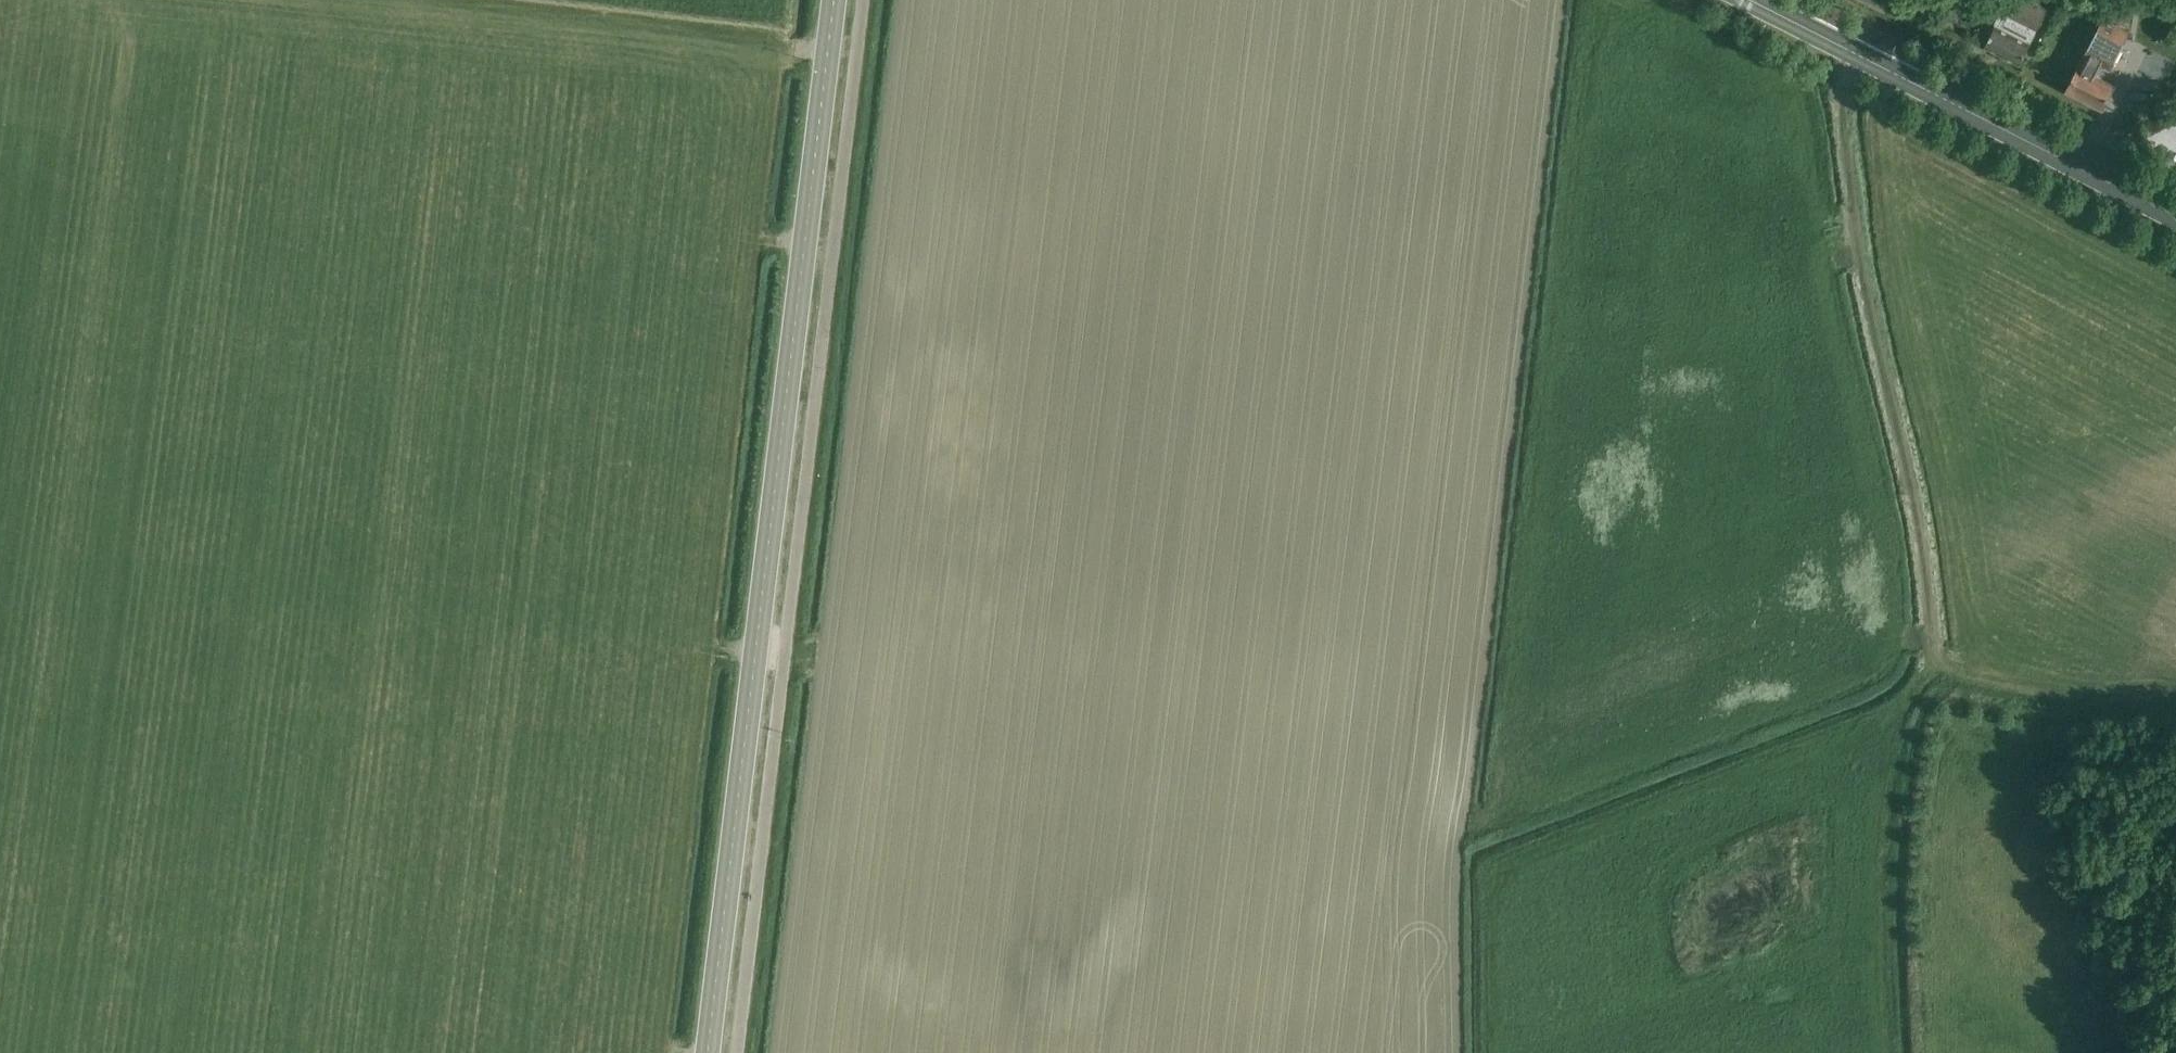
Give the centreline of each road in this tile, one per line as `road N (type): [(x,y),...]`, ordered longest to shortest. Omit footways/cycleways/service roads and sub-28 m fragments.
road 1 (secondary): [(707,1052),(834,0)]
road 2 (tertiary): [(2175,213),(1761,0)]

